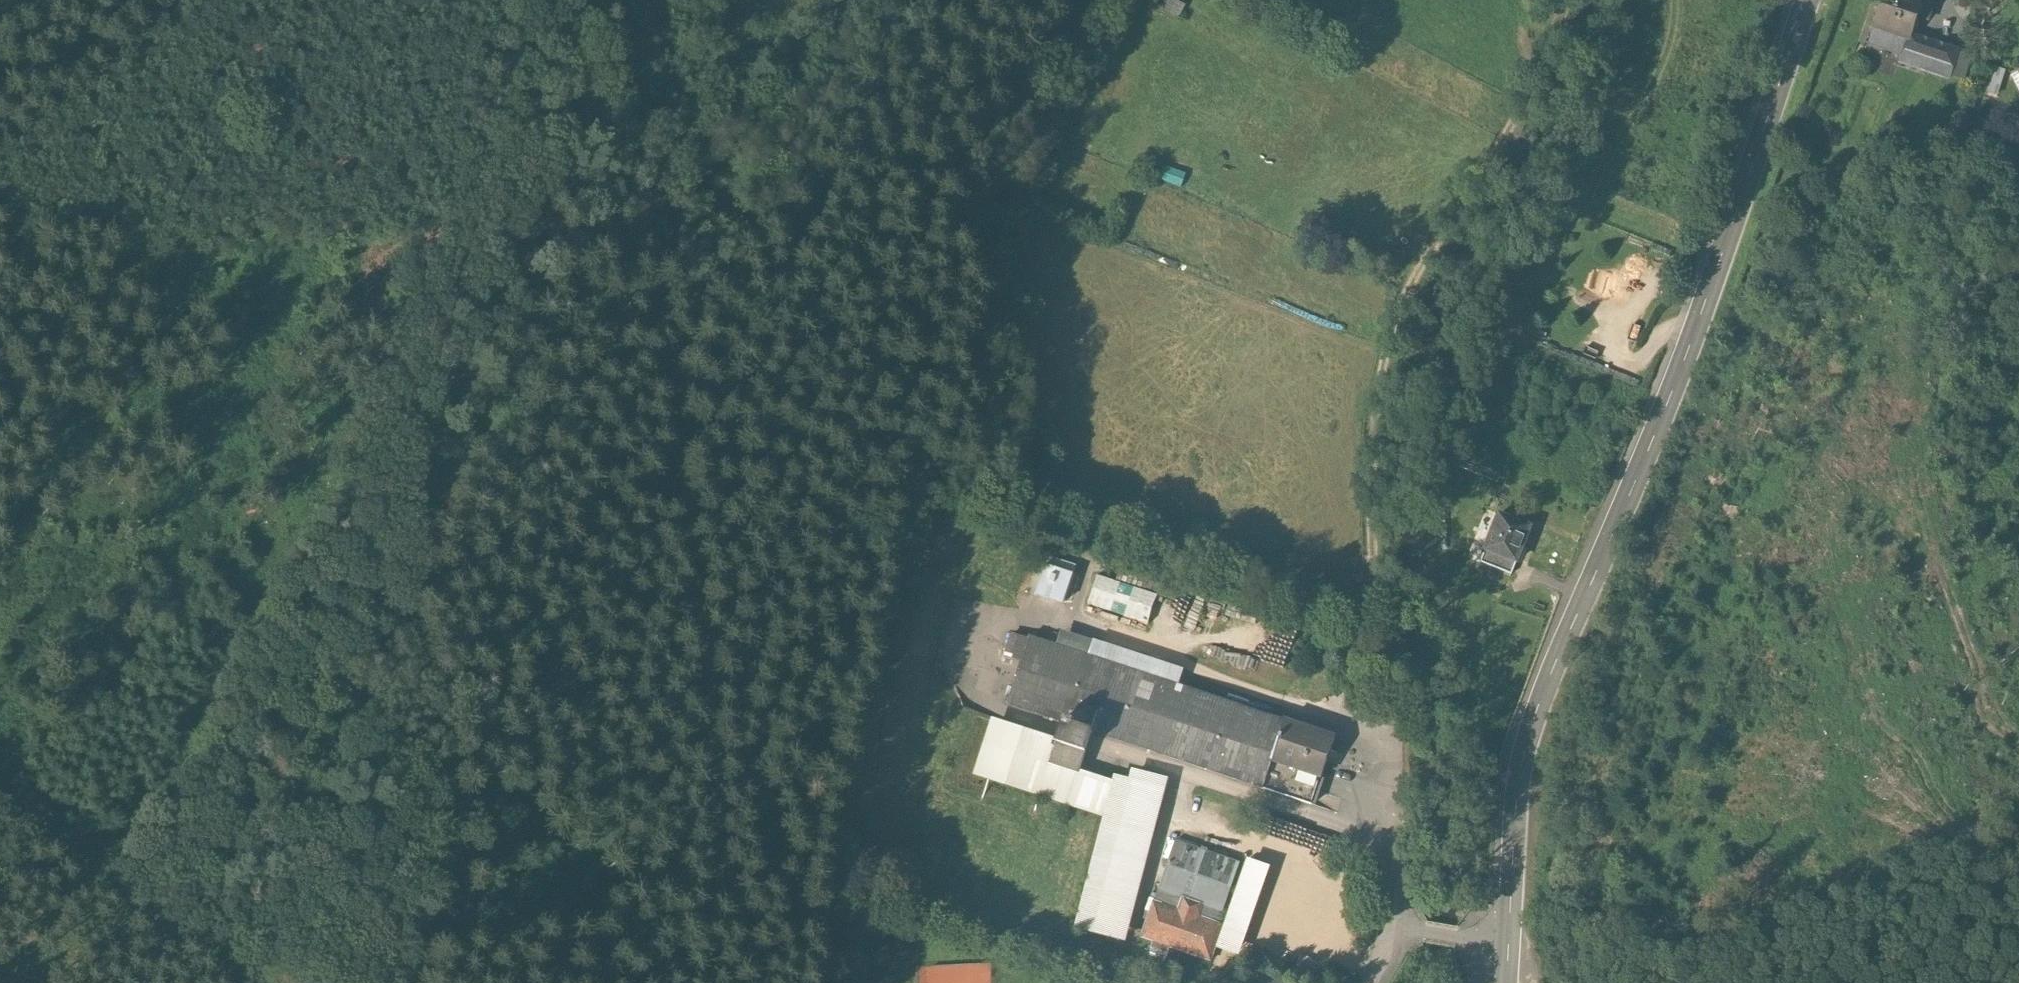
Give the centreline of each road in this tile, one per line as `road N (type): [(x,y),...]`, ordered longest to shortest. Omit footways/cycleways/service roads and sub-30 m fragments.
road 1 (secondary): [(1804,0),(1685,354),(1558,648),(1521,802),(1509,950)]
road 2 (track): [(729,903),(714,849),(698,622),(678,483),(679,359),(719,209),(791,74),(848,0)]
road 3 (track): [(286,982),(0,821)]
road 4 (track): [(175,0),(120,58),(0,154)]
road 5 (unclassified): [(1509,950),(1417,930),(1390,949),(1372,982)]

